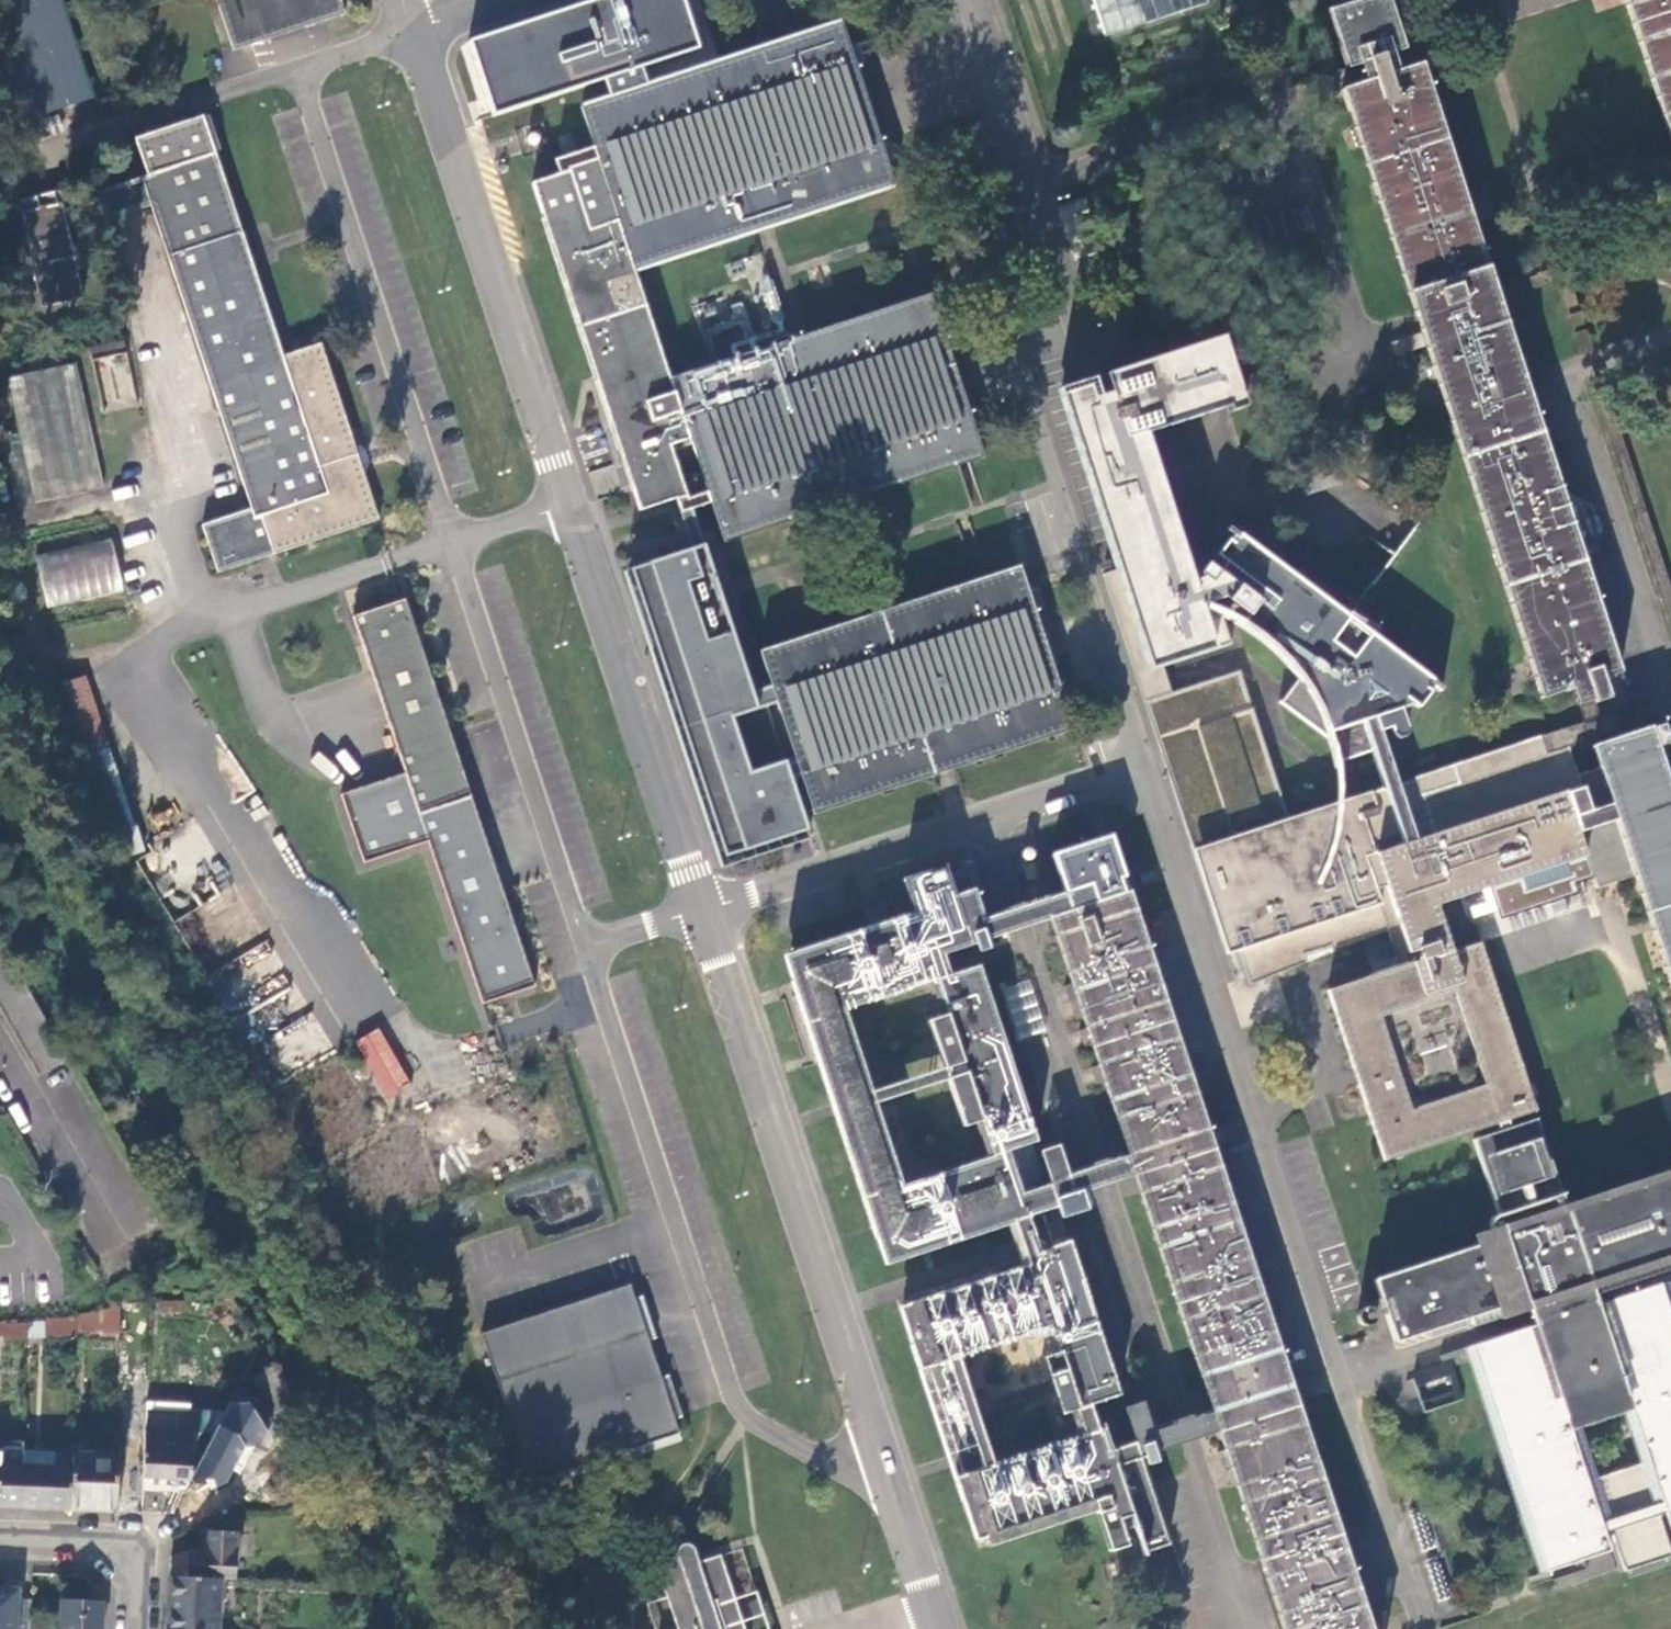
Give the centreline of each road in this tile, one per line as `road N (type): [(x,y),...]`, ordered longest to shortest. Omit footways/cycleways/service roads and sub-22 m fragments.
road 1 (unclassified): [(416,29),(703,910)]
road 2 (residential): [(1148,763),(1426,1628)]
road 3 (unclassified): [(1148,763),(1021,361),(1080,342),(974,0)]
road 4 (unclassified): [(703,910),(937,1628)]
road 5 (residential): [(703,910),(1148,763)]
road 6 (unclassified): [(0,1047),(103,1226)]
road 7 (residential): [(134,1628),(137,1562),(0,1557)]

